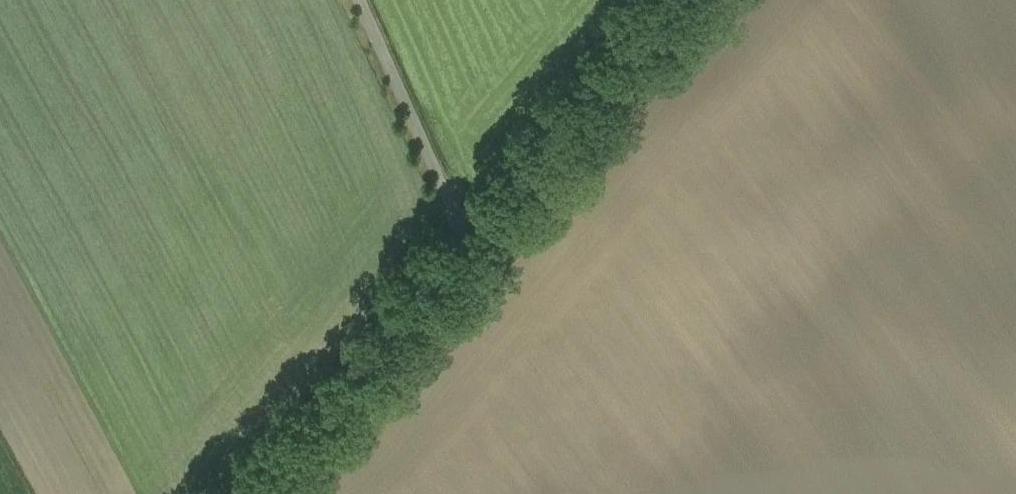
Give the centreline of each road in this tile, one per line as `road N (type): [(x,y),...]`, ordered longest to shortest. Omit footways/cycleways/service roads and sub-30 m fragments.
road 1 (unclassified): [(242,493),(458,218),(643,0)]
road 2 (track): [(361,0),(458,218)]

